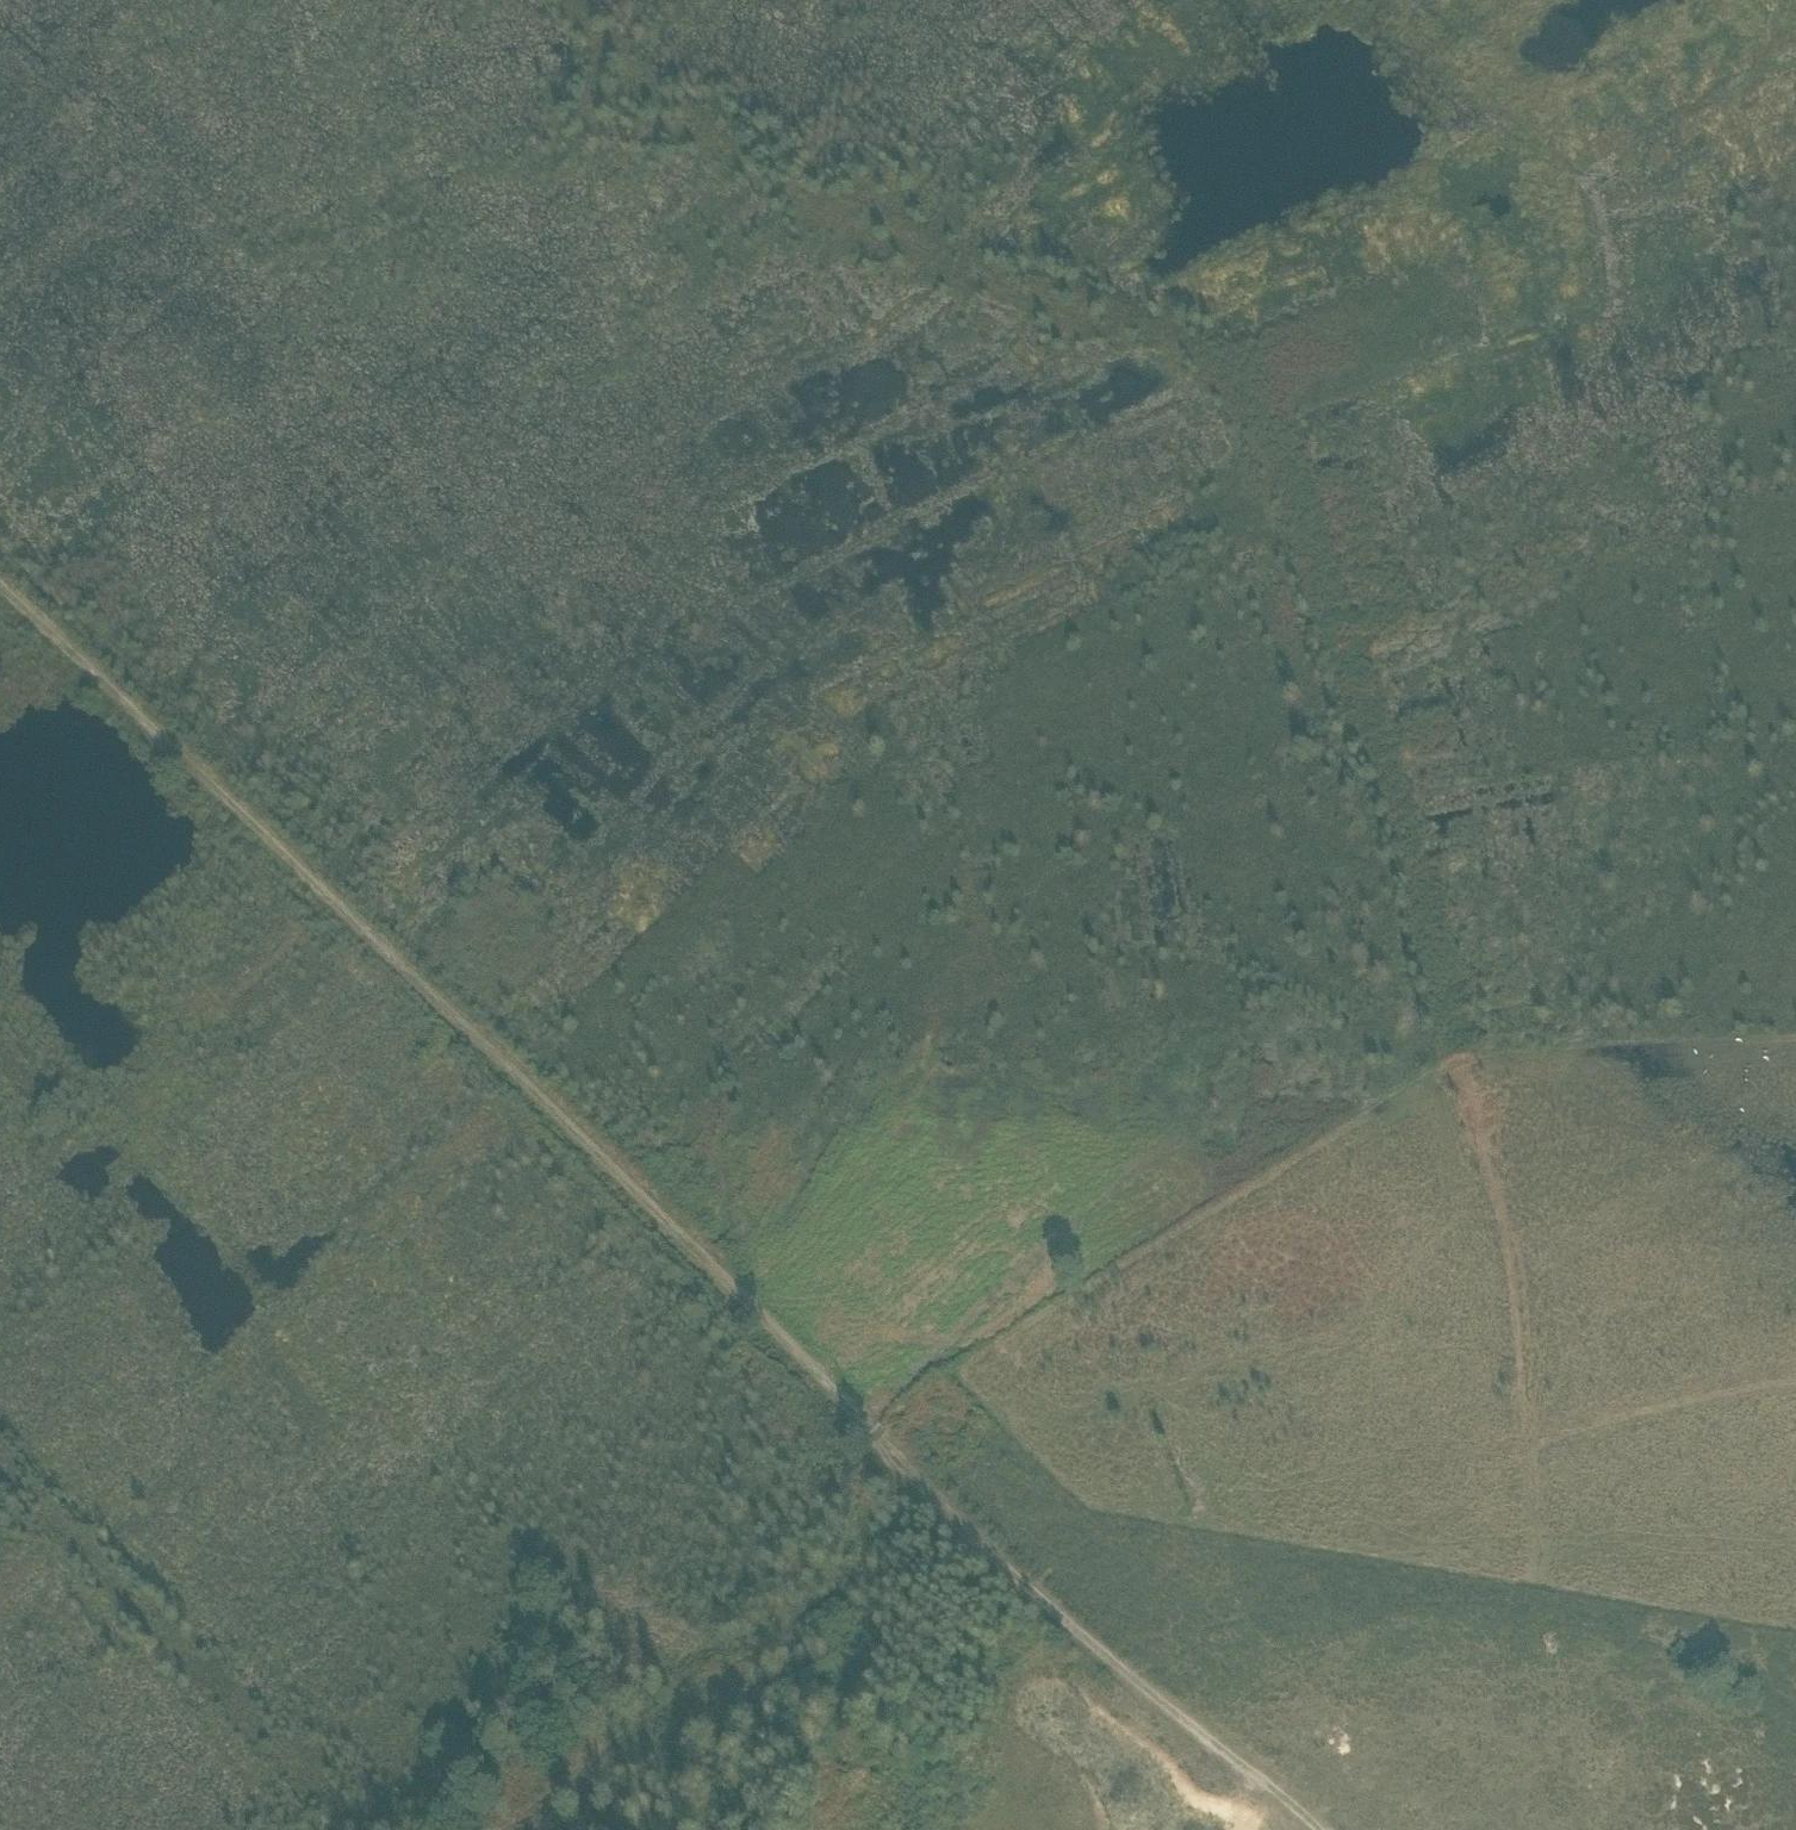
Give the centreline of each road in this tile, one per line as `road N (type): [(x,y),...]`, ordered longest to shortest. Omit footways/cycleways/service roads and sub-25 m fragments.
road 1 (track): [(1538,1650),(1517,1298),(1384,761),(1266,407),(1224,358),(941,261),(850,213),(774,187),(569,0)]
road 2 (track): [(1317,1829),(971,1536),(560,1115),(0,587)]
road 3 (track): [(354,1829),(0,1472)]

